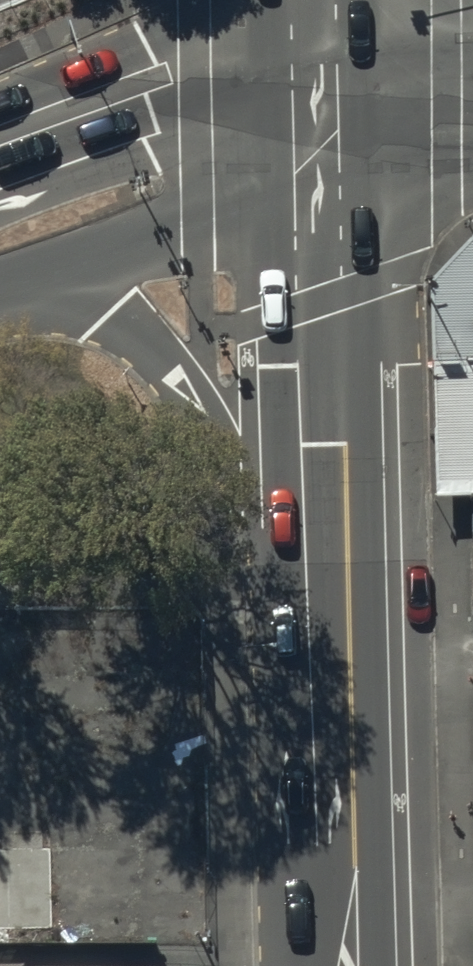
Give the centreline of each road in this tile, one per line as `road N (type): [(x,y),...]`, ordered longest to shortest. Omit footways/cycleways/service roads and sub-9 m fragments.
road 1 (secondary): [(337,121),(351,740)]
road 2 (secondary): [(351,740),(273,513),(202,410),(146,341),(108,312),(0,282)]
road 3 (secondary): [(337,121),(0,238)]
road 4 (secondary): [(351,740),(355,965)]
road 5 (secondary): [(337,121),(472,93)]
road 6 (secondary): [(334,0),(337,121)]

